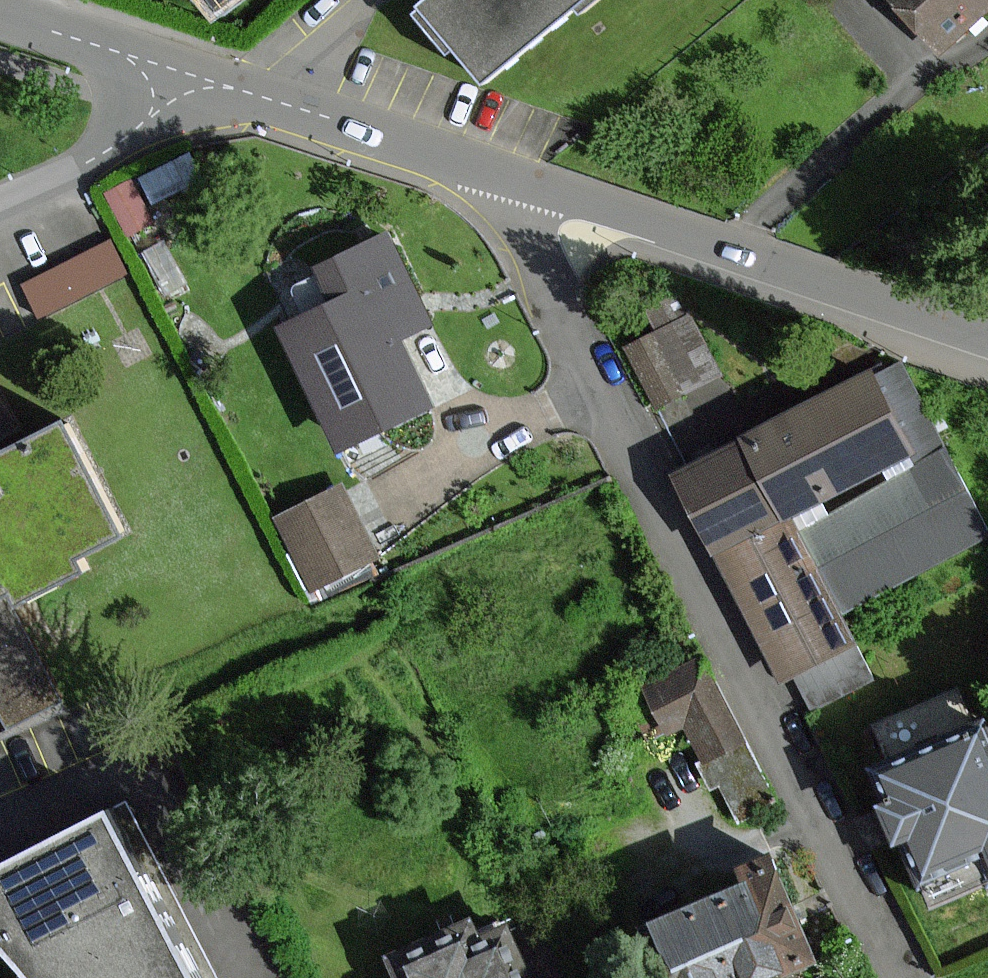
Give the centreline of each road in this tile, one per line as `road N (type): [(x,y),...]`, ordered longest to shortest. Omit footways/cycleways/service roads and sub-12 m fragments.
road 1 (residential): [(513,180),(512,202),(897,977)]
road 2 (unclassified): [(987,334),(513,180)]
road 3 (unclassified): [(513,180),(179,74)]
road 4 (residential): [(0,199),(134,134),(179,74)]
road 5 (unclassified): [(179,74),(0,18)]

